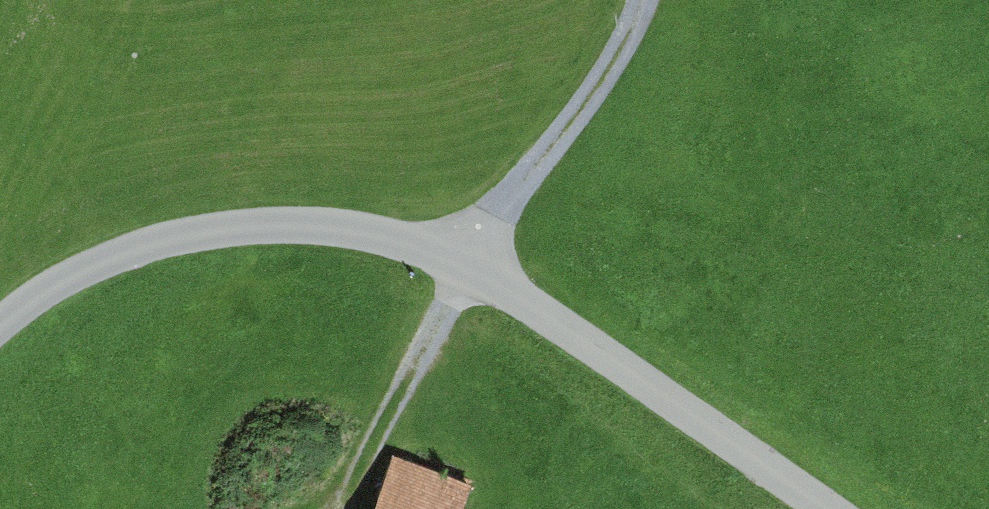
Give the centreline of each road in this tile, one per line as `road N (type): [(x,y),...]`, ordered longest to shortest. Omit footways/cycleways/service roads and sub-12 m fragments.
road 1 (track): [(636,0),(629,32),(468,256),(338,508)]
road 2 (residential): [(468,256),(350,229),(239,226),(170,238),(76,271),(0,326)]
road 3 (residential): [(468,256),(833,508)]

